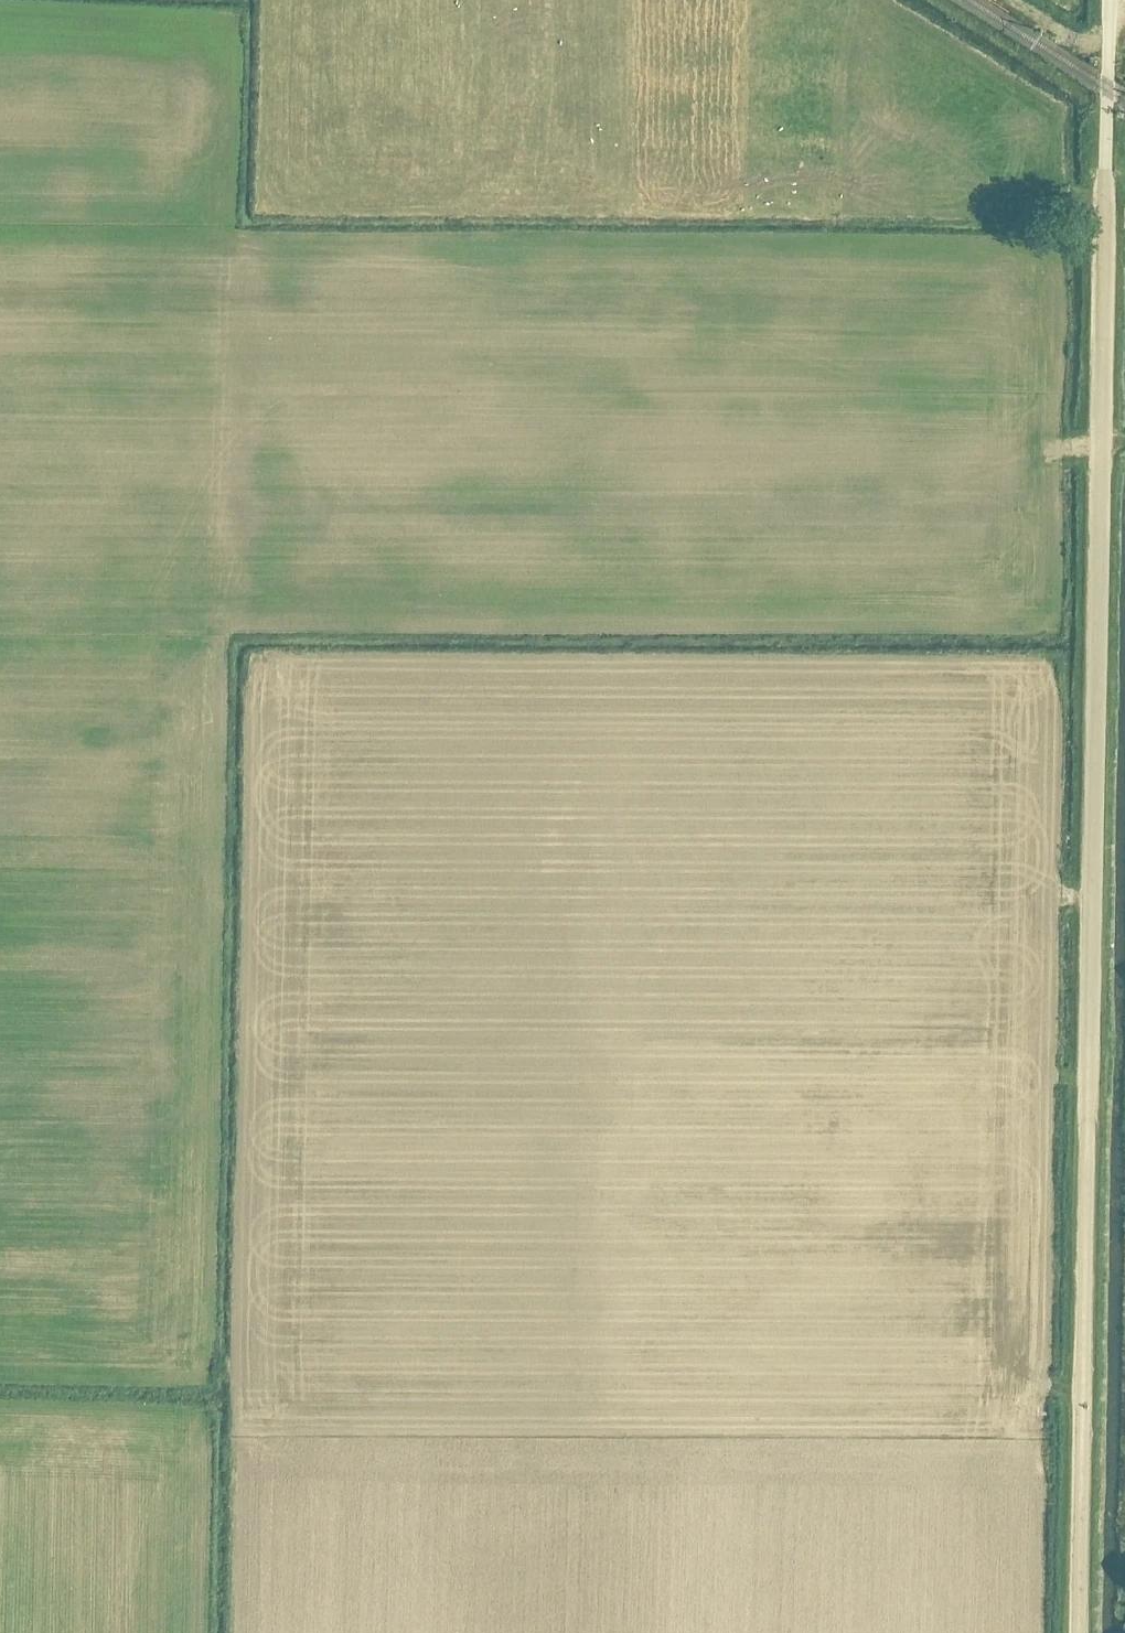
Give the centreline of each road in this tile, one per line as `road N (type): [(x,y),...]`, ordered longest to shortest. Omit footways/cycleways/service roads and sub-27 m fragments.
road 1 (unclassified): [(1077,1632),(1105,168)]

